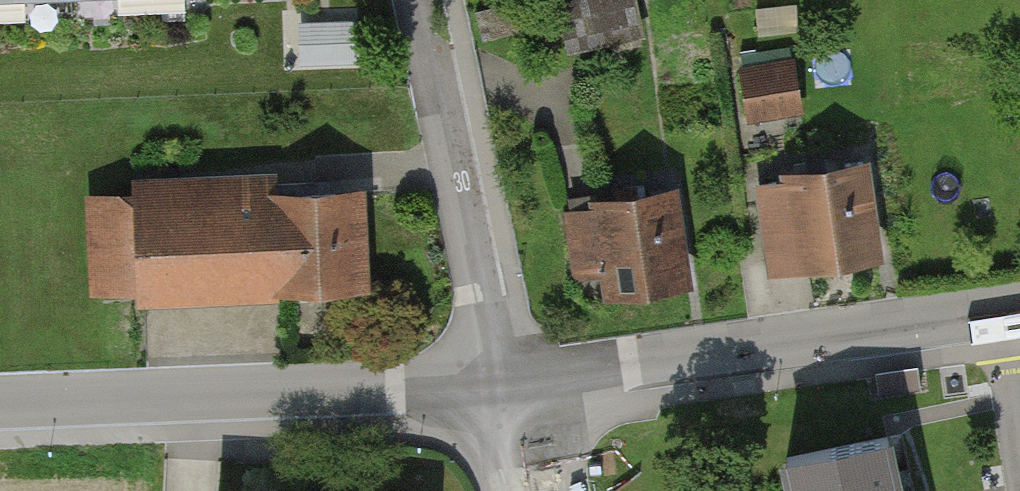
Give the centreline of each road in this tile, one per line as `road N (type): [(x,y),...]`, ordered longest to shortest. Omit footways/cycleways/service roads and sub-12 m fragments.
road 1 (residential): [(502,378),(1019,306)]
road 2 (residential): [(0,400),(502,378)]
road 3 (residential): [(502,378),(418,0)]

